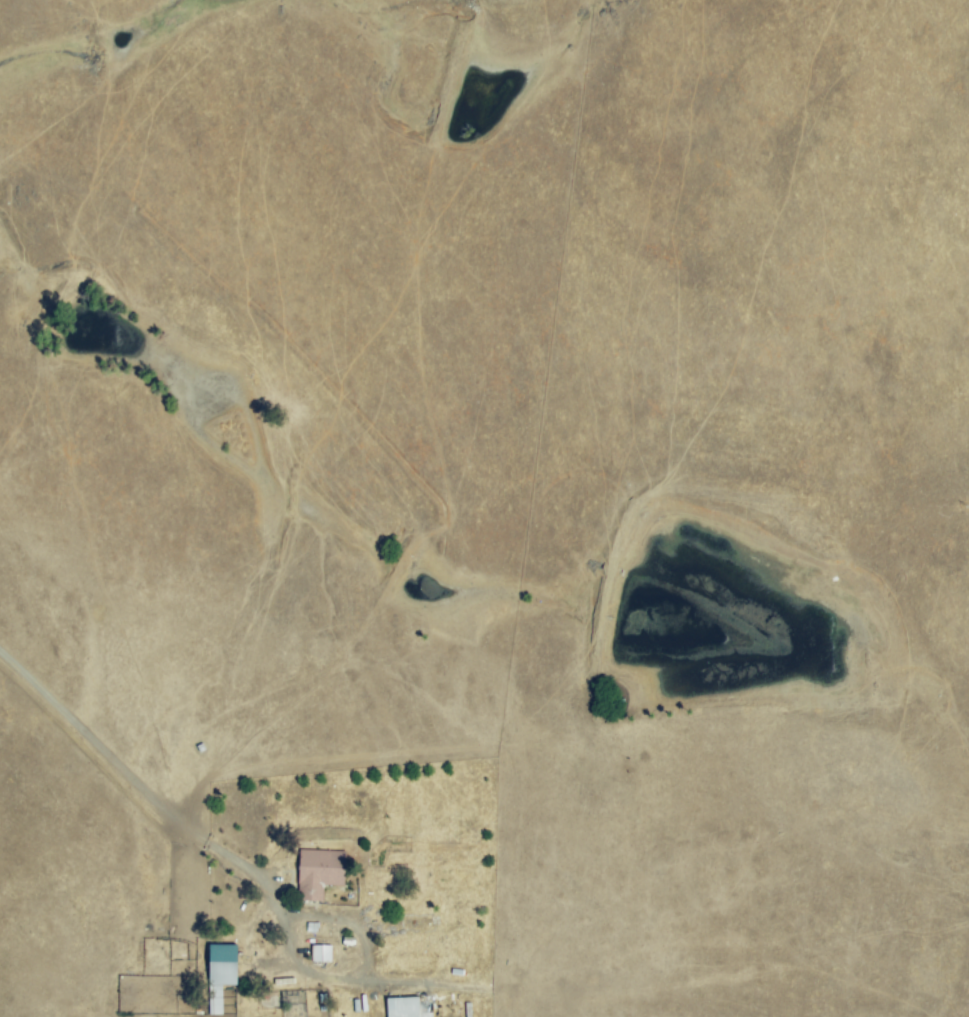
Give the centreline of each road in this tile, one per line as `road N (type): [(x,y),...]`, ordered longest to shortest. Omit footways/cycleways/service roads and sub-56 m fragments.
road 1 (track): [(0,654),(174,819),(210,843)]

